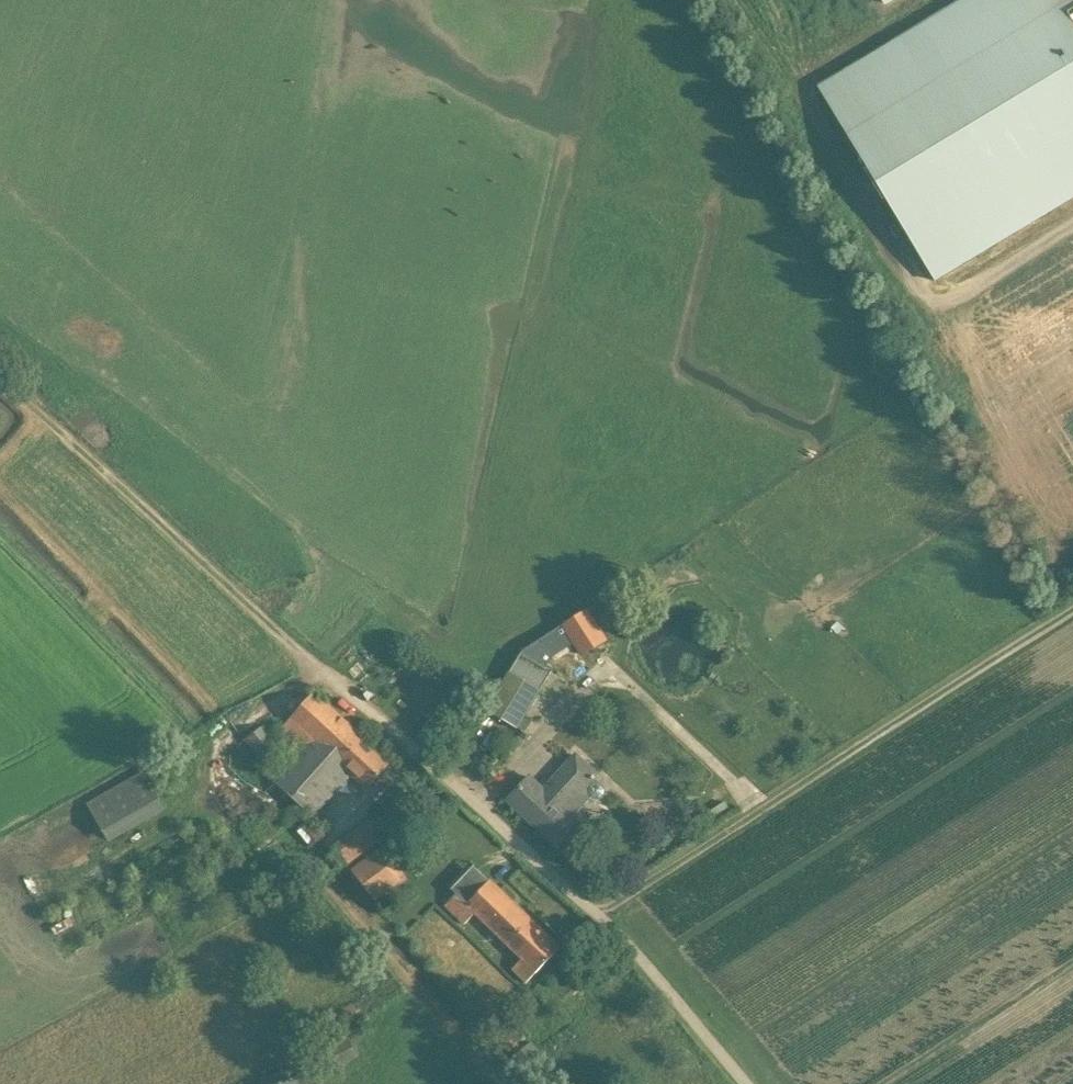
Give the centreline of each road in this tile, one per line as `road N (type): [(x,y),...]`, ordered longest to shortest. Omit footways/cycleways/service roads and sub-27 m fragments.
road 1 (track): [(746,1083),(608,915),(1072,619)]
road 2 (track): [(325,668),(0,376)]
road 3 (unclassified): [(608,915),(325,668)]

